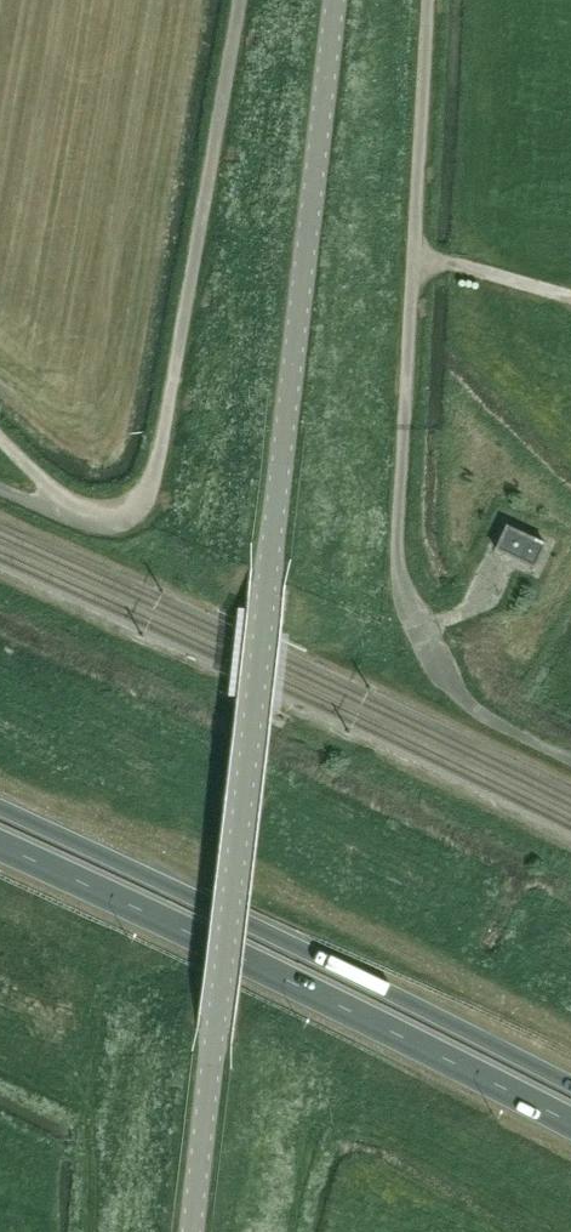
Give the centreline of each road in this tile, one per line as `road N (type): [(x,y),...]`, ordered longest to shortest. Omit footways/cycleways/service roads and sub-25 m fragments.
road 1 (tertiary): [(192,1231),(336,0)]
road 2 (trunk): [(0,847),(160,918),(570,1127)]
road 3 (trunk): [(570,1087),(427,1010),(0,810)]

